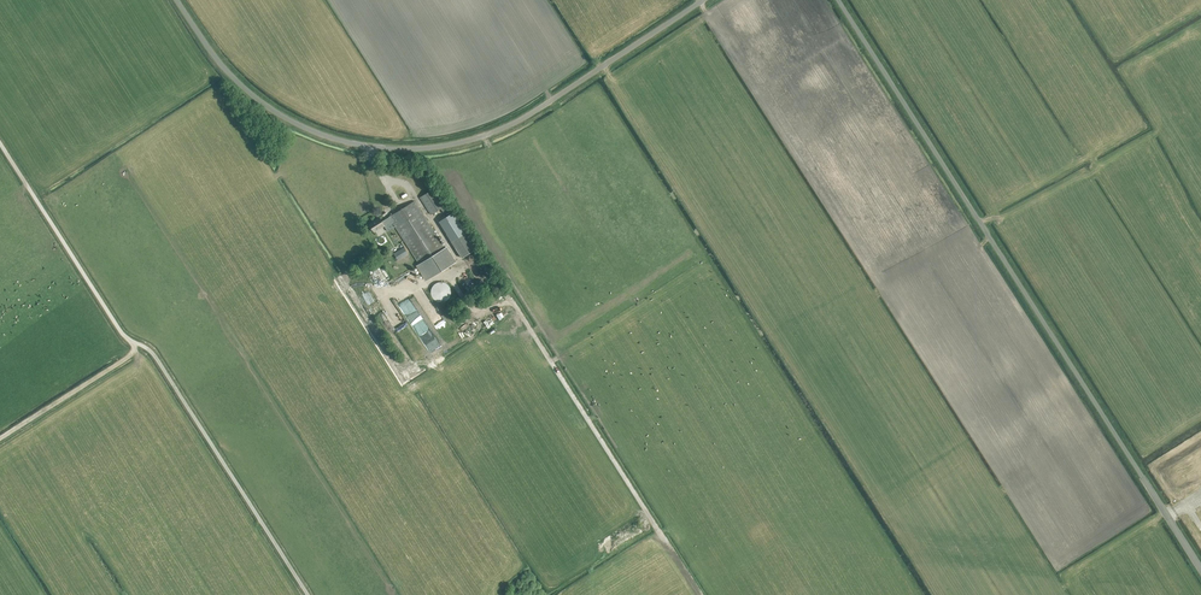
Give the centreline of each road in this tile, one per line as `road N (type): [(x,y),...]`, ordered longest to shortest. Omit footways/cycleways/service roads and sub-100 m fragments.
road 1 (unclassified): [(1200,569),(838,0)]
road 2 (unclassified): [(712,0),(490,140),(391,156),(302,133),(258,103),(219,66),(173,0)]
road 3 (track): [(0,142),(116,325),(153,352),(309,594)]

